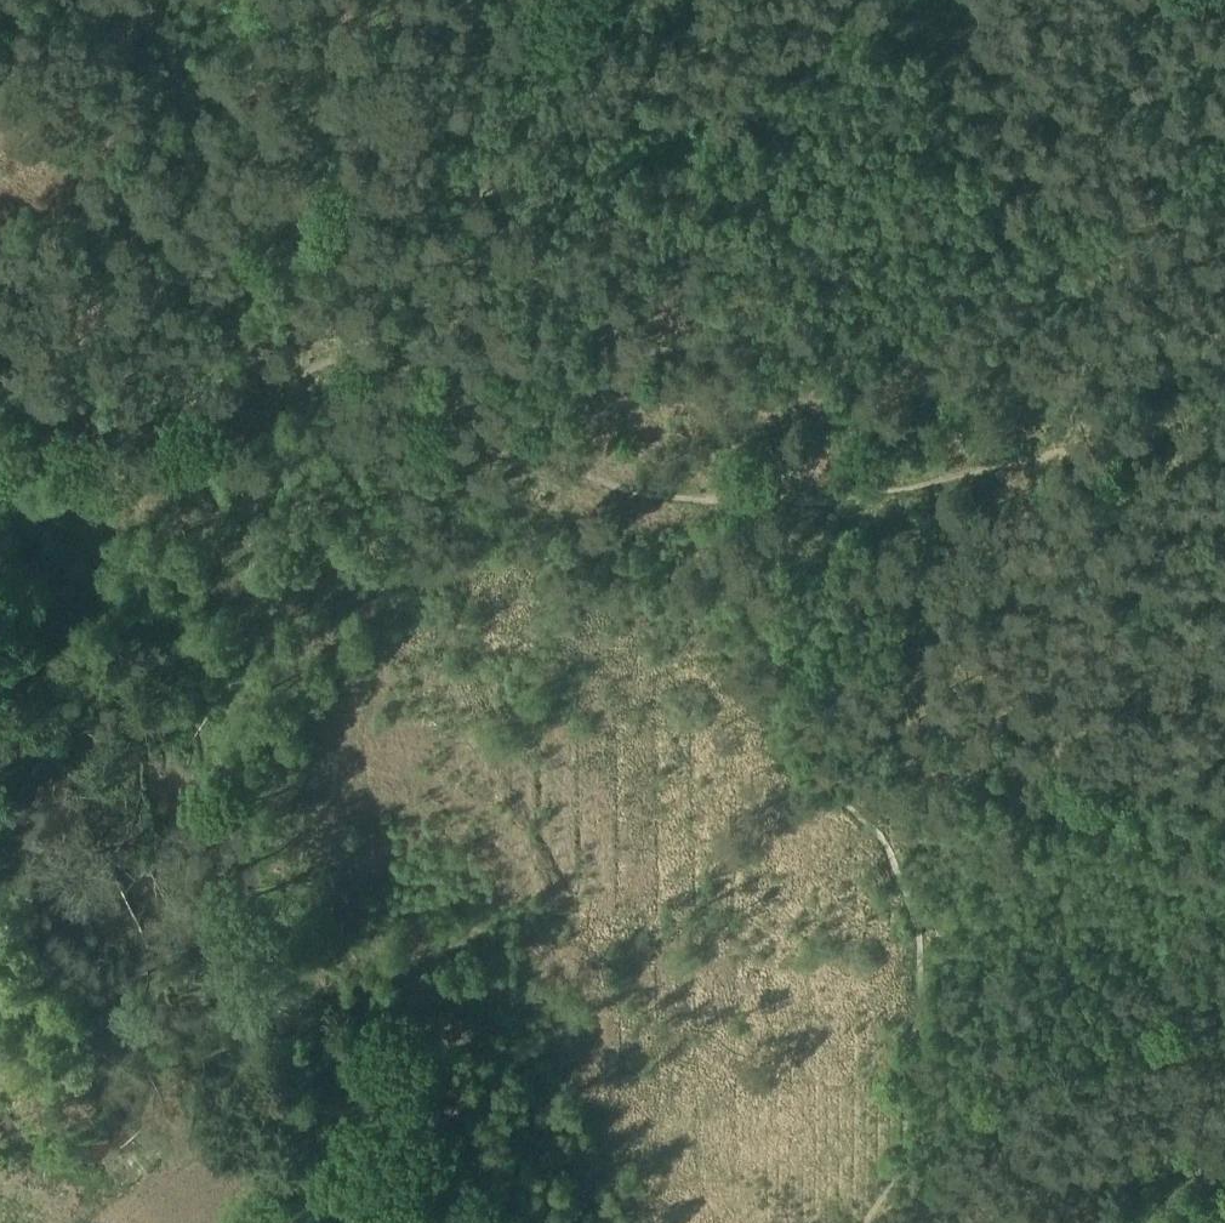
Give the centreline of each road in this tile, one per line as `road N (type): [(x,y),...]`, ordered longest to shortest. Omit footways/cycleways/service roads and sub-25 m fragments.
road 1 (track): [(839,494),(1224,125)]
road 2 (track): [(1224,435),(839,494)]

